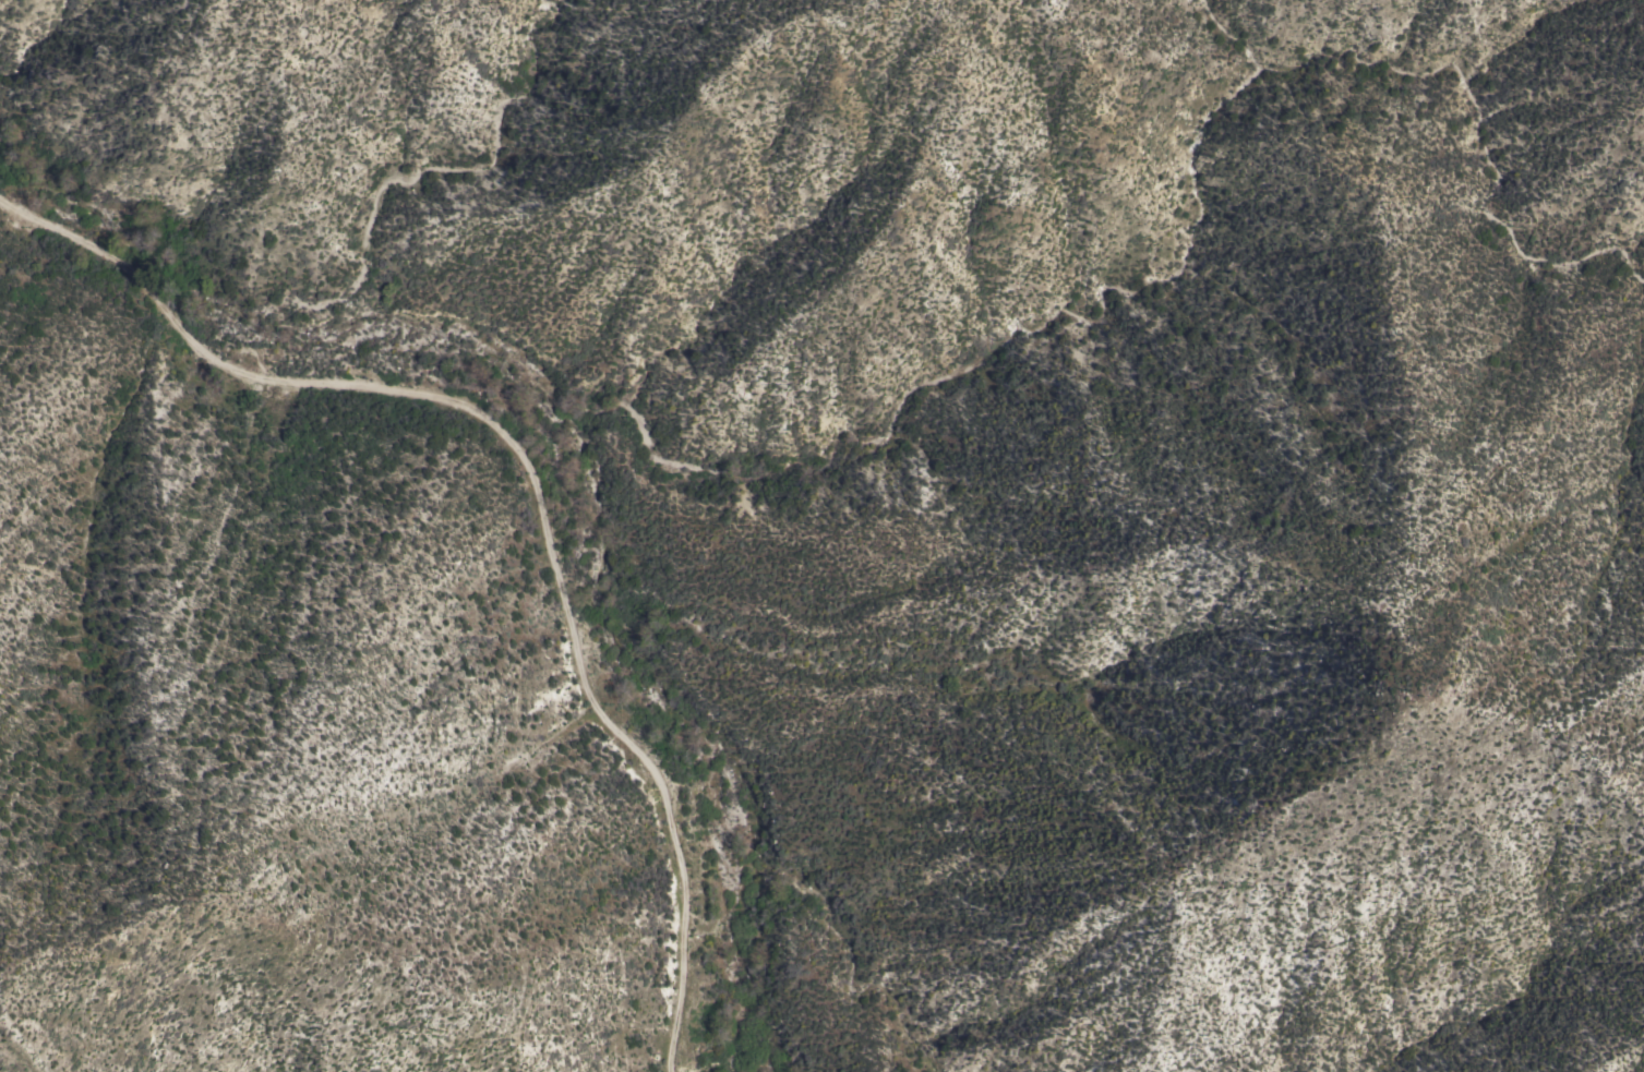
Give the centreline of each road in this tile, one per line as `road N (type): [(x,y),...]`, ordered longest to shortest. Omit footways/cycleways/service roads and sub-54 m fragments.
road 1 (track): [(0,195),(119,255),(199,341),(238,368),(292,382),(447,395),(484,411),(528,454),(596,697),(659,760),(674,794),(692,899),(672,1071)]

